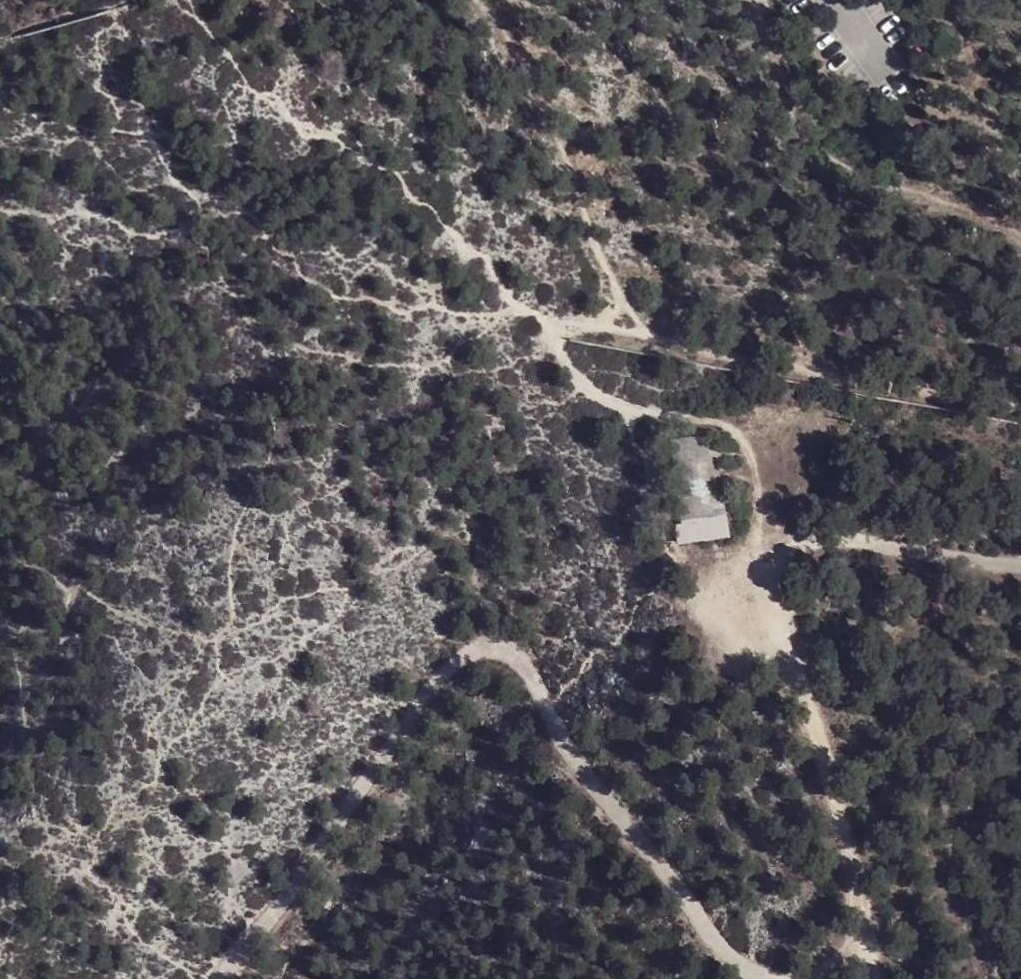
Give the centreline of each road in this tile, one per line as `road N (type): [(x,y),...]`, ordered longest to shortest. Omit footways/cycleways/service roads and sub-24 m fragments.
road 1 (track): [(226,978),(456,661),(488,646),(517,651),(564,744),(636,828),(735,971),(766,978)]
road 2 (track): [(1020,569),(826,540),(774,553),(783,638),(852,842),(872,978)]

